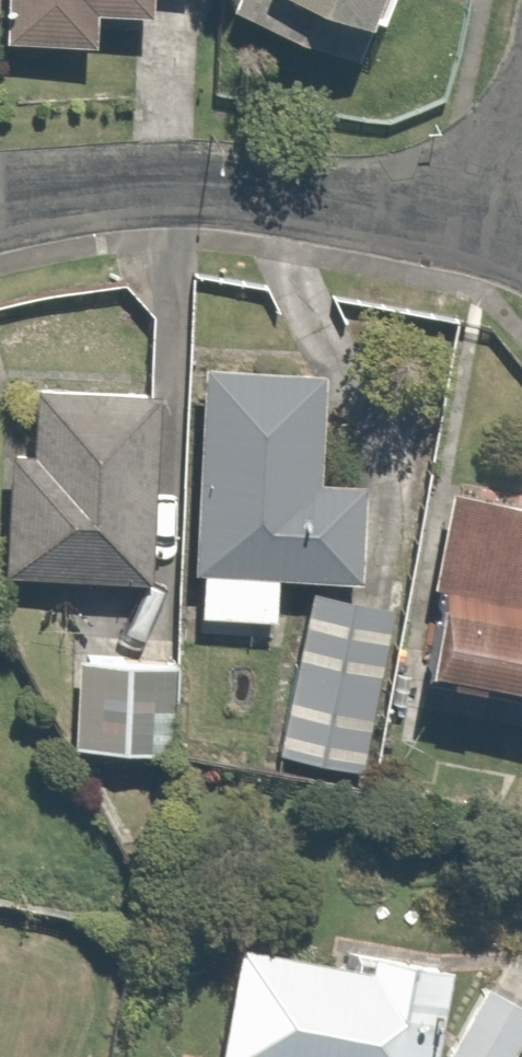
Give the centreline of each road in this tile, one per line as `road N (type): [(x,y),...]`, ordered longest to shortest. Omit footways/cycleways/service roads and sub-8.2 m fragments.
road 1 (residential): [(0,202),(225,182),(408,204),(521,201)]

